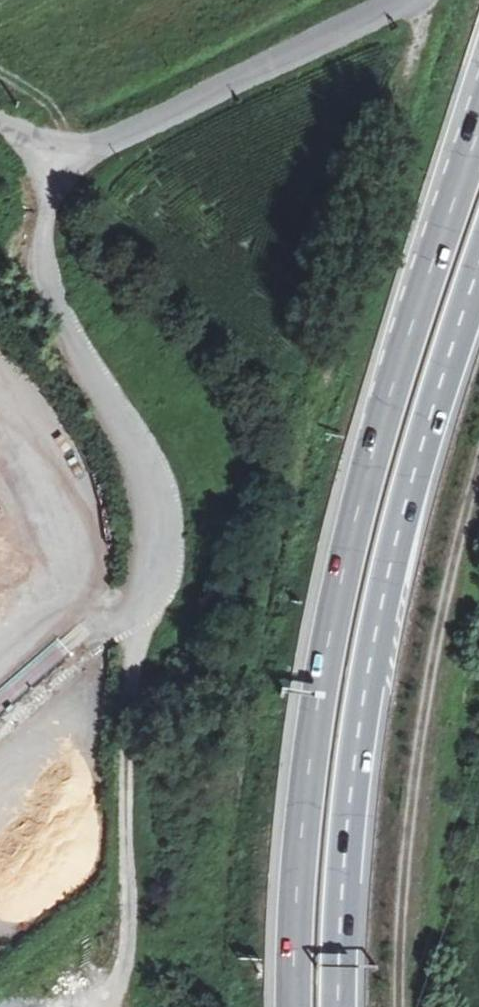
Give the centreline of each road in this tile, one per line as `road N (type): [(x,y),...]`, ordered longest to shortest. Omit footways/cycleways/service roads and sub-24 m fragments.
road 1 (track): [(234,1006),(234,778),(253,658),(388,177),(424,0)]
road 2 (trunk): [(478,126),(391,387),(328,636),(301,828),(293,1006)]
road 3 (trunk): [(340,1006),(352,793),(373,646),(412,482),(478,270)]
road 4 (track): [(399,1006),(398,929),(418,733),(478,456)]
road 5 (unclassified): [(0,111),(65,134),(134,129),(403,0)]

